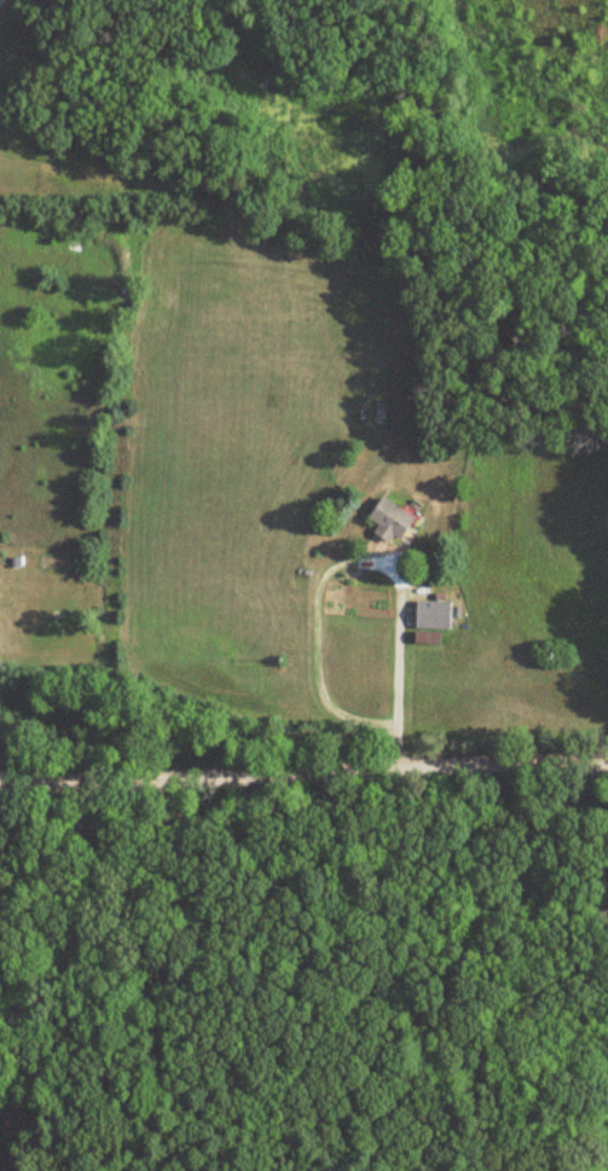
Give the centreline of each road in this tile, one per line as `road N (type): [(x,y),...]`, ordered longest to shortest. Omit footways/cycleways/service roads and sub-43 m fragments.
road 1 (residential): [(607,764),(0,779)]

